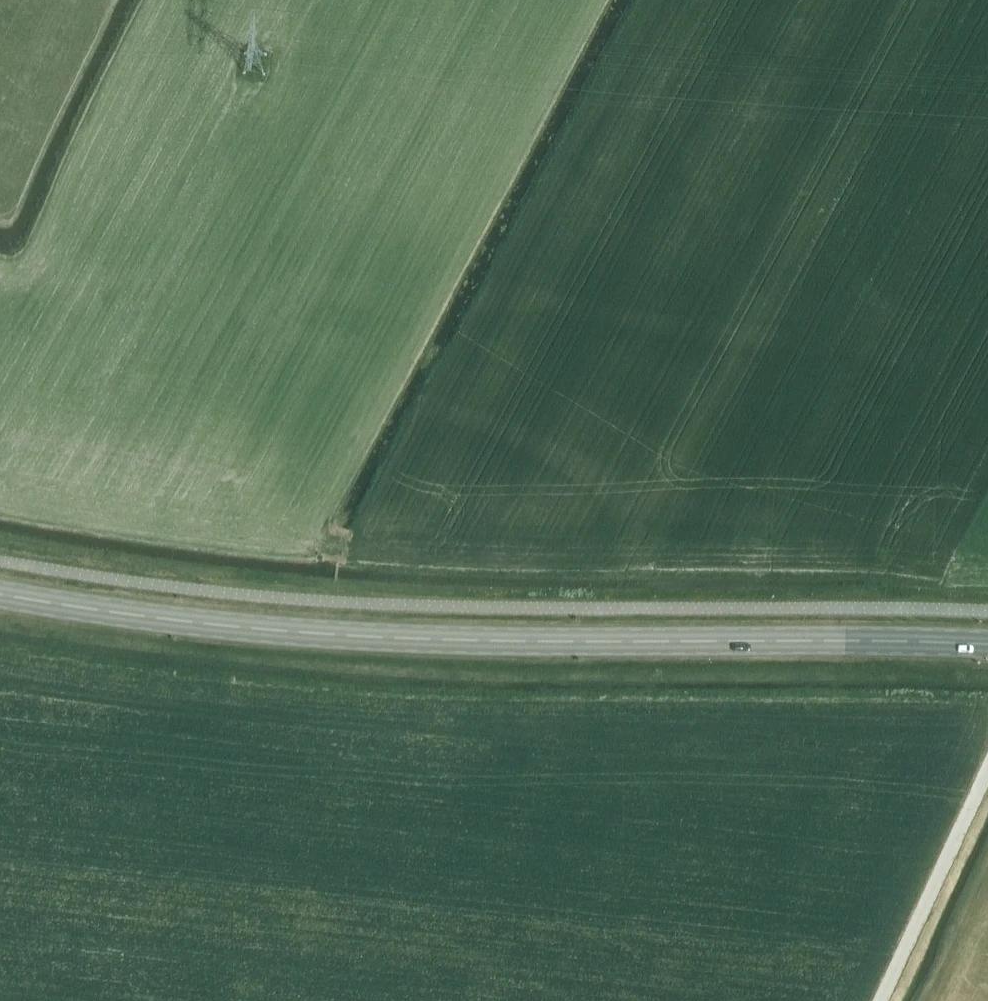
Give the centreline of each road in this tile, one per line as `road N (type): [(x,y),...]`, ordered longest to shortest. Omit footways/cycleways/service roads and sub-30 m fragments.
road 1 (primary): [(0,593),(350,635),(987,643)]
road 2 (track): [(881,1000),(987,769)]

